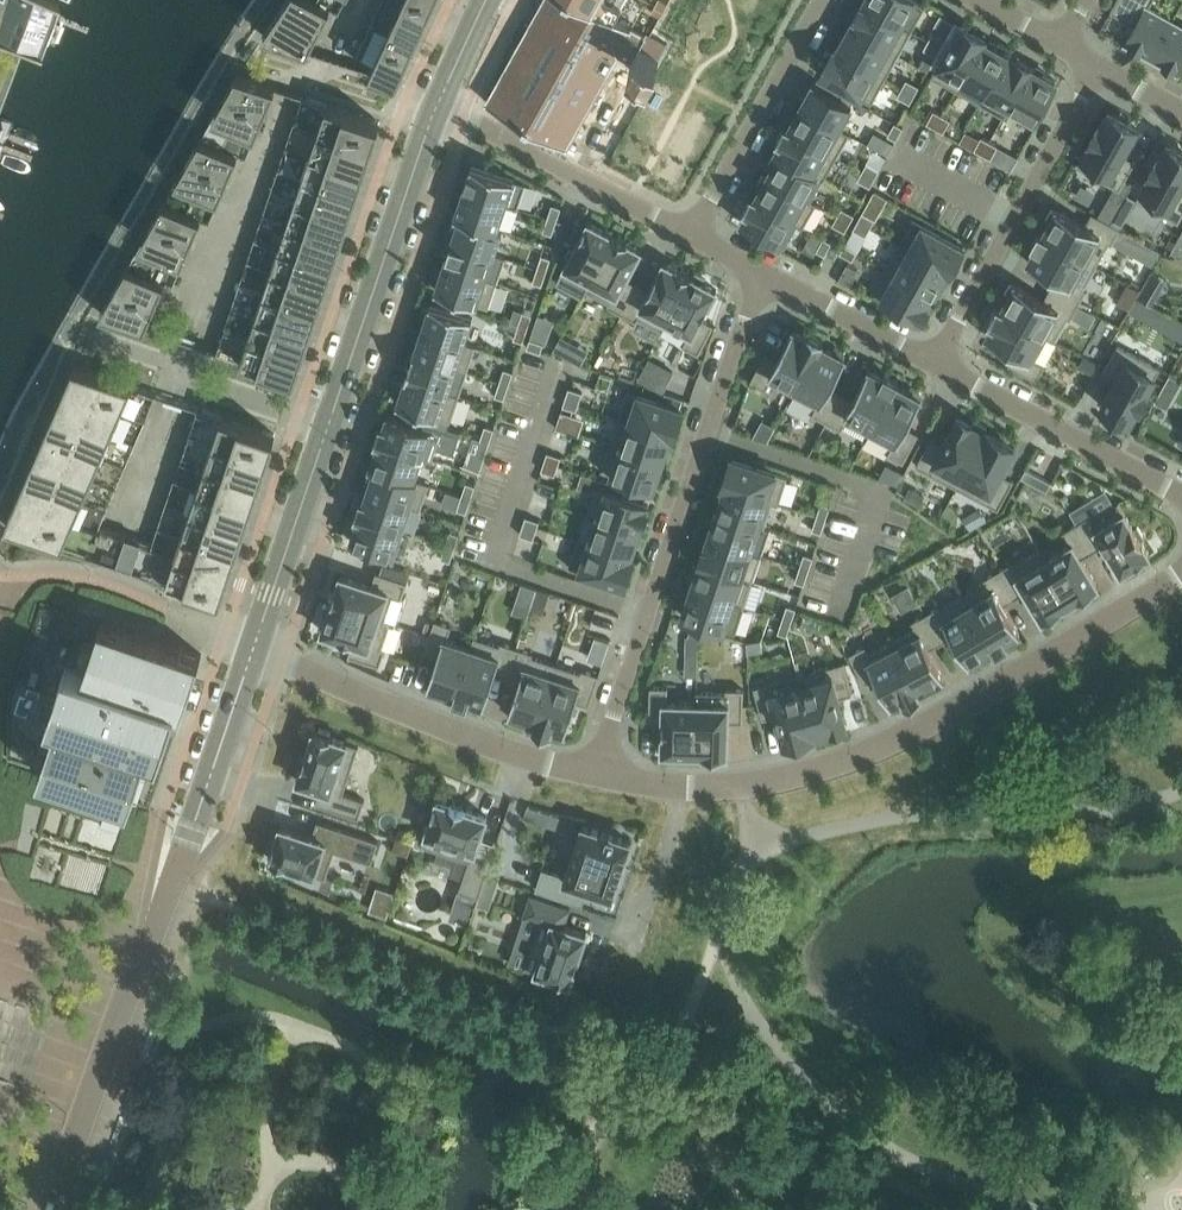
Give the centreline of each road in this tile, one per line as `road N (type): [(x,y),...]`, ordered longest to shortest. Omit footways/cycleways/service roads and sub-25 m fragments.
road 1 (residential): [(1181,569),(976,700),(815,768),(739,786),(593,773)]
road 2 (residential): [(51,1209),(256,648)]
road 3 (residential): [(593,773),(764,273)]
road 4 (residential): [(593,773),(538,762),(256,648)]
road 5 (residential): [(1099,69),(936,366)]
road 6 (residential): [(330,420),(435,113)]
road 7 (residential): [(435,113),(464,119),(695,236)]
road 8 (residential): [(936,366),(1181,501)]
road 9 (residential): [(695,236),(824,0)]
road 10 (residential): [(256,648),(330,420)]
road 11 (residential): [(764,273),(936,366)]
road 12 (residential): [(186,373),(330,420)]
road 13 (residential): [(435,113),(487,0)]

